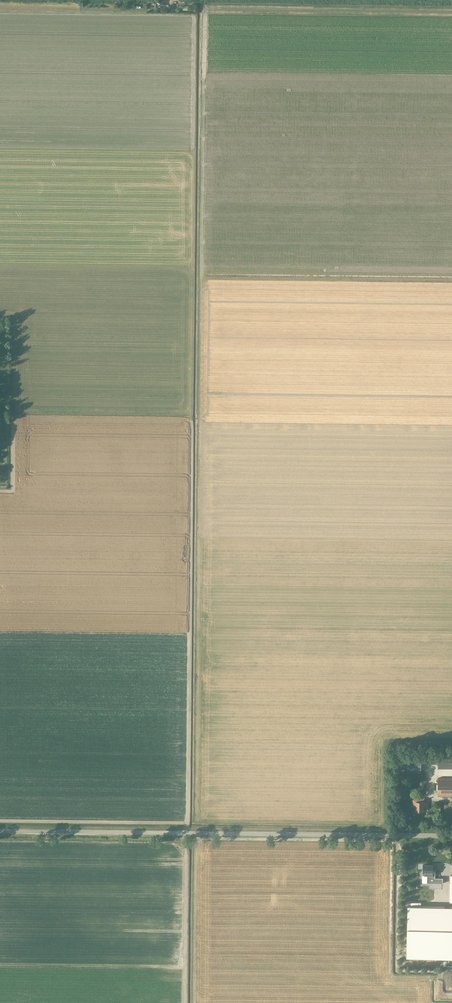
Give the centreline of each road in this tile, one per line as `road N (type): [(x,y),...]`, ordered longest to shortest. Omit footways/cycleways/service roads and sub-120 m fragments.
road 1 (unclassified): [(451,836),(0,831)]

